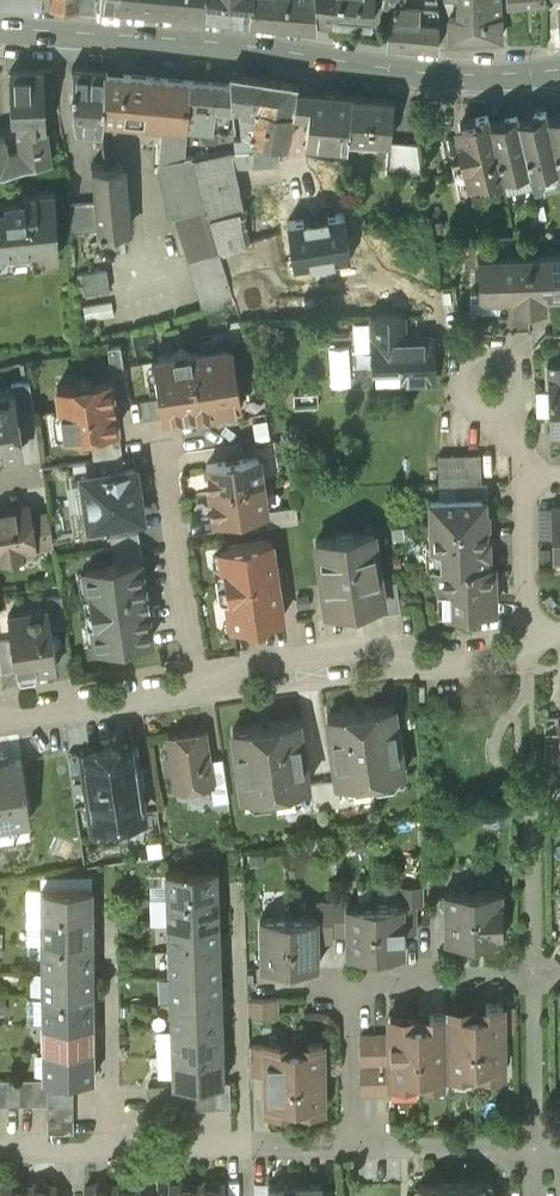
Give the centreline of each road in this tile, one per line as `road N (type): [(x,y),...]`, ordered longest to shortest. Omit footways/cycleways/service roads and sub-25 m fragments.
road 1 (secondary): [(559,76),(446,82),(177,46),(0,34)]
road 2 (residential): [(198,675),(286,644),(341,638),(463,648),(530,634)]
road 3 (residential): [(450,968),(338,987),(341,1140)]
road 4 (residential): [(114,1147),(114,906)]
road 5 (residential): [(246,1144),(239,906)]
road 6 (residential): [(198,675),(158,444)]
road 7 (residential): [(0,709),(99,707),(163,694),(198,675)]
road 8 (residential): [(525,472),(530,634)]
road 9 (residential): [(114,1147),(246,1144)]
road 10 (residential): [(509,352),(525,472)]

